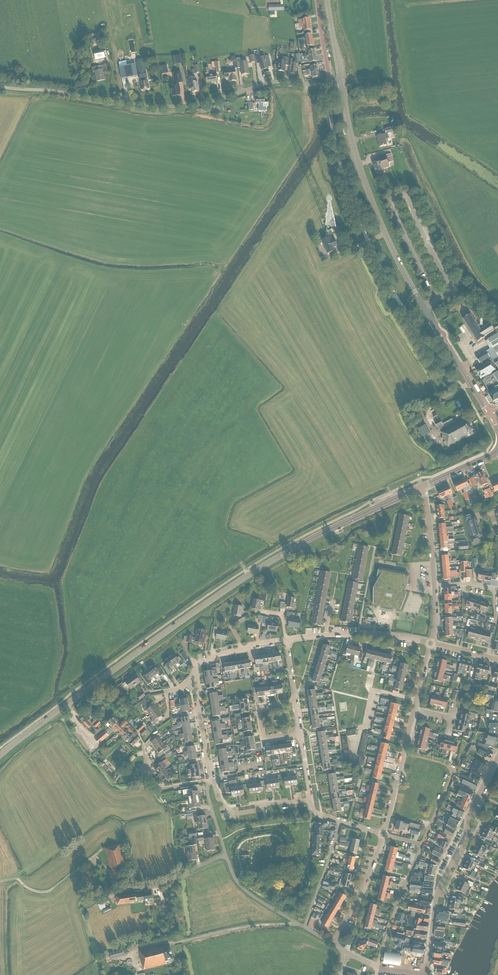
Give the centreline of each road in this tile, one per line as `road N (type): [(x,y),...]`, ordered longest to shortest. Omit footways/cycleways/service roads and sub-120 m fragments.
road 1 (secondary): [(0,755),(249,575),(420,487)]
road 2 (unclassified): [(329,85),(274,82),(174,106),(0,87)]
road 3 (secondary): [(439,333),(369,192),(341,84)]
road 4 (unclassified): [(425,974),(438,890),(497,756)]
road 5 (residential): [(431,643),(370,634),(286,640)]
road 6 (residential): [(377,968),(421,845)]
road 7 (residential): [(383,835),(415,710)]
road 8 (residential): [(332,943),(383,835)]
road 9 (residential): [(211,780),(236,812),(311,800)]

